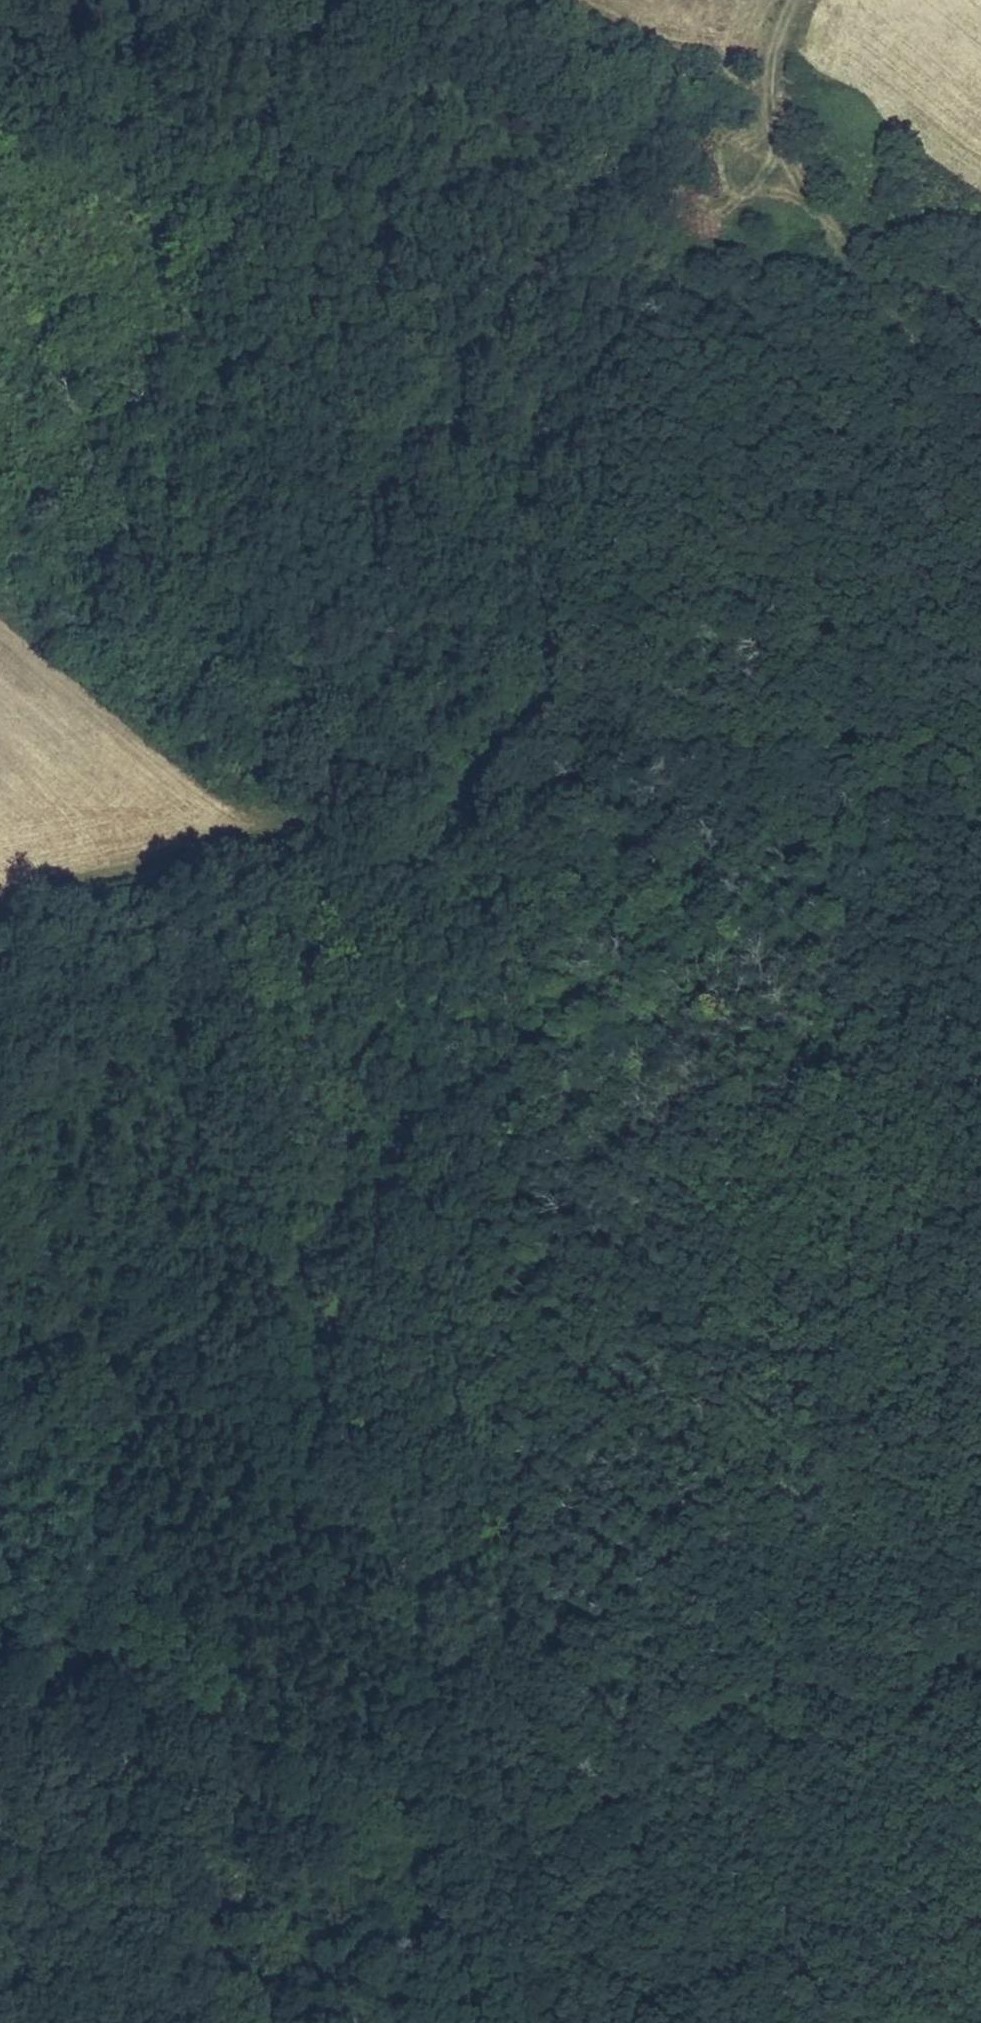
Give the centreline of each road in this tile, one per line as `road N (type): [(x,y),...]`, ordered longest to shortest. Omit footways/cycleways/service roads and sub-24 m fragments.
road 1 (track): [(0,892),(447,798),(506,752),(542,711),(548,668),(535,593),(557,563),(590,546),(657,539),(962,564),(980,557)]
road 2 (track): [(980,450),(828,237),(779,136),(768,49),(794,0)]
road 3 (track): [(0,1706),(155,1904),(216,2022)]

